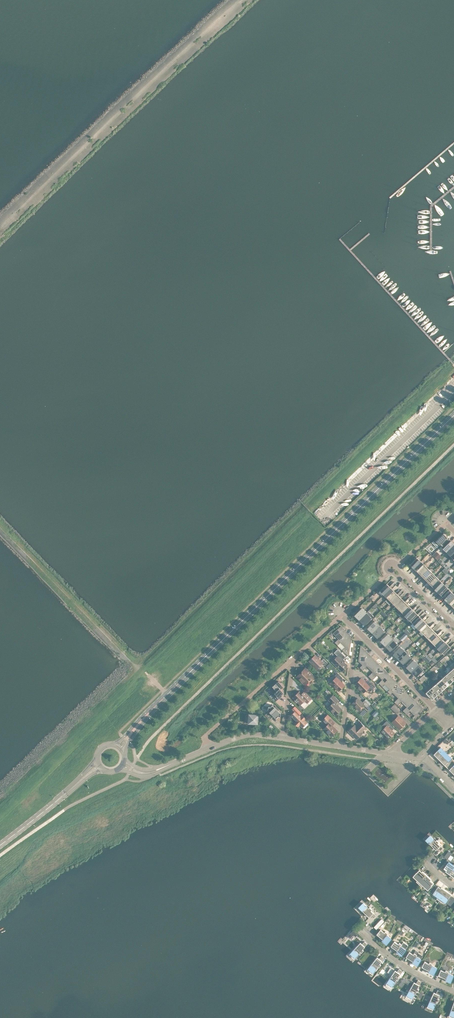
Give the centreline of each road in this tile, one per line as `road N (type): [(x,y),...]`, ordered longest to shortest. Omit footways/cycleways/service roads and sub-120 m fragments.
road 1 (secondary): [(166,690),(453,411)]
road 2 (residential): [(453,624),(386,560),(453,633)]
road 3 (unclassified): [(156,766),(246,731),(281,734)]

